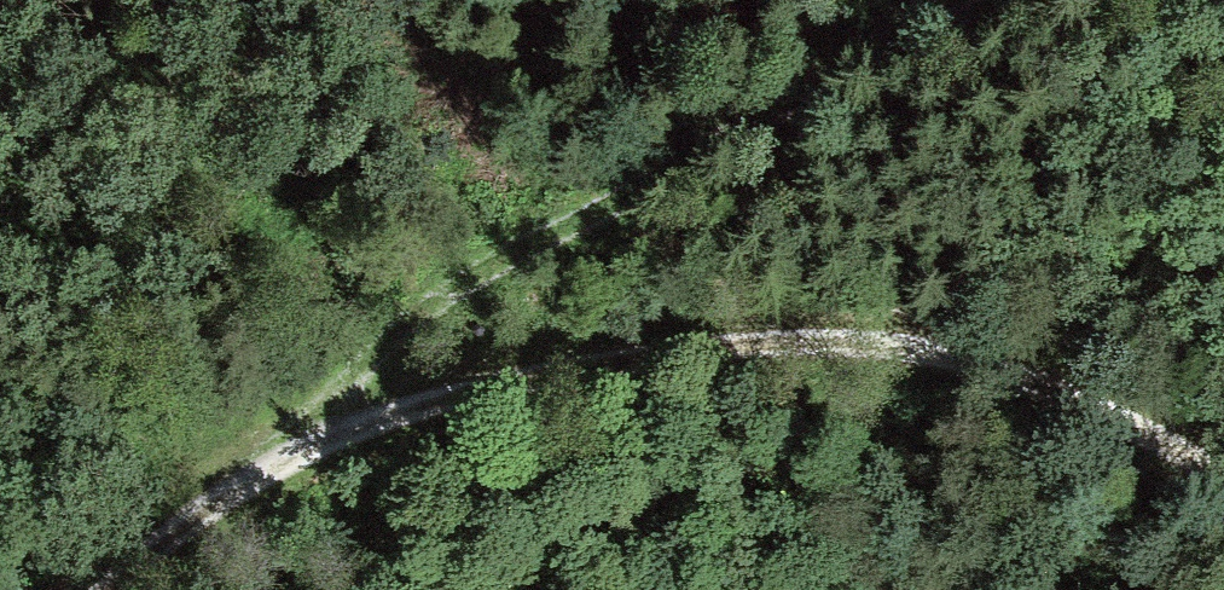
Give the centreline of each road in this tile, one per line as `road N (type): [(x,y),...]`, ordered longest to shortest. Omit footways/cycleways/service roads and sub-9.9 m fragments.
road 1 (track): [(248,495),(414,414),(563,370),(710,342),(863,341),(971,354),(1057,387),(1223,476)]
road 2 (track): [(952,0),(463,287),(301,424),(248,495)]
road 3 (track): [(118,589),(248,495)]

